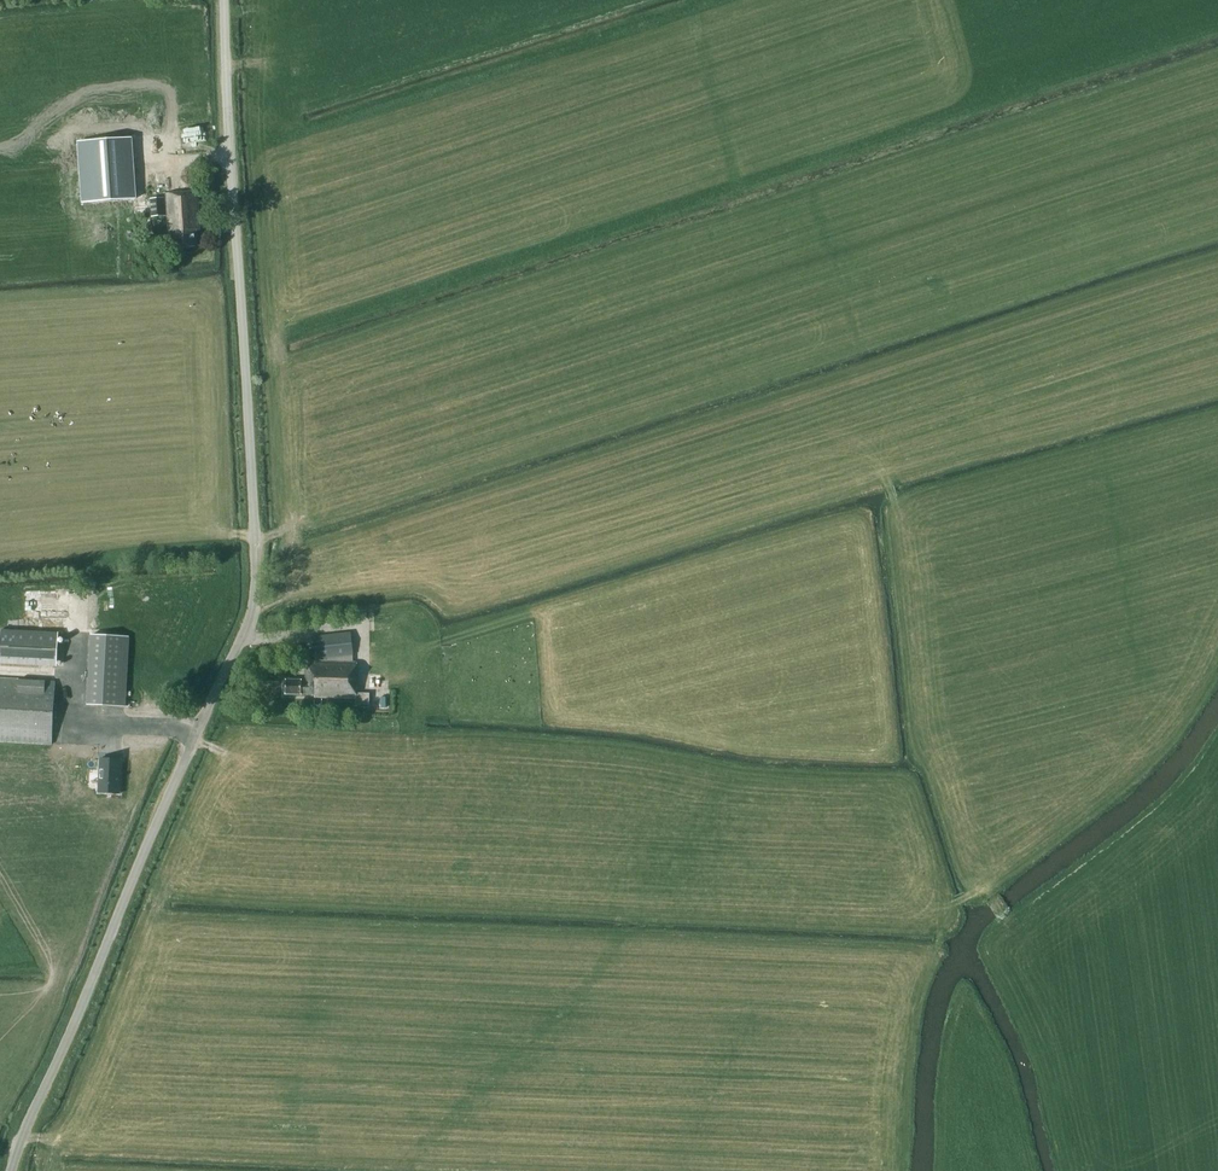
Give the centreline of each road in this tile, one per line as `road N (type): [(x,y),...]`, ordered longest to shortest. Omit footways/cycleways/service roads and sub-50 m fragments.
road 1 (unclassified): [(11,1170),(253,613),(224,0)]

